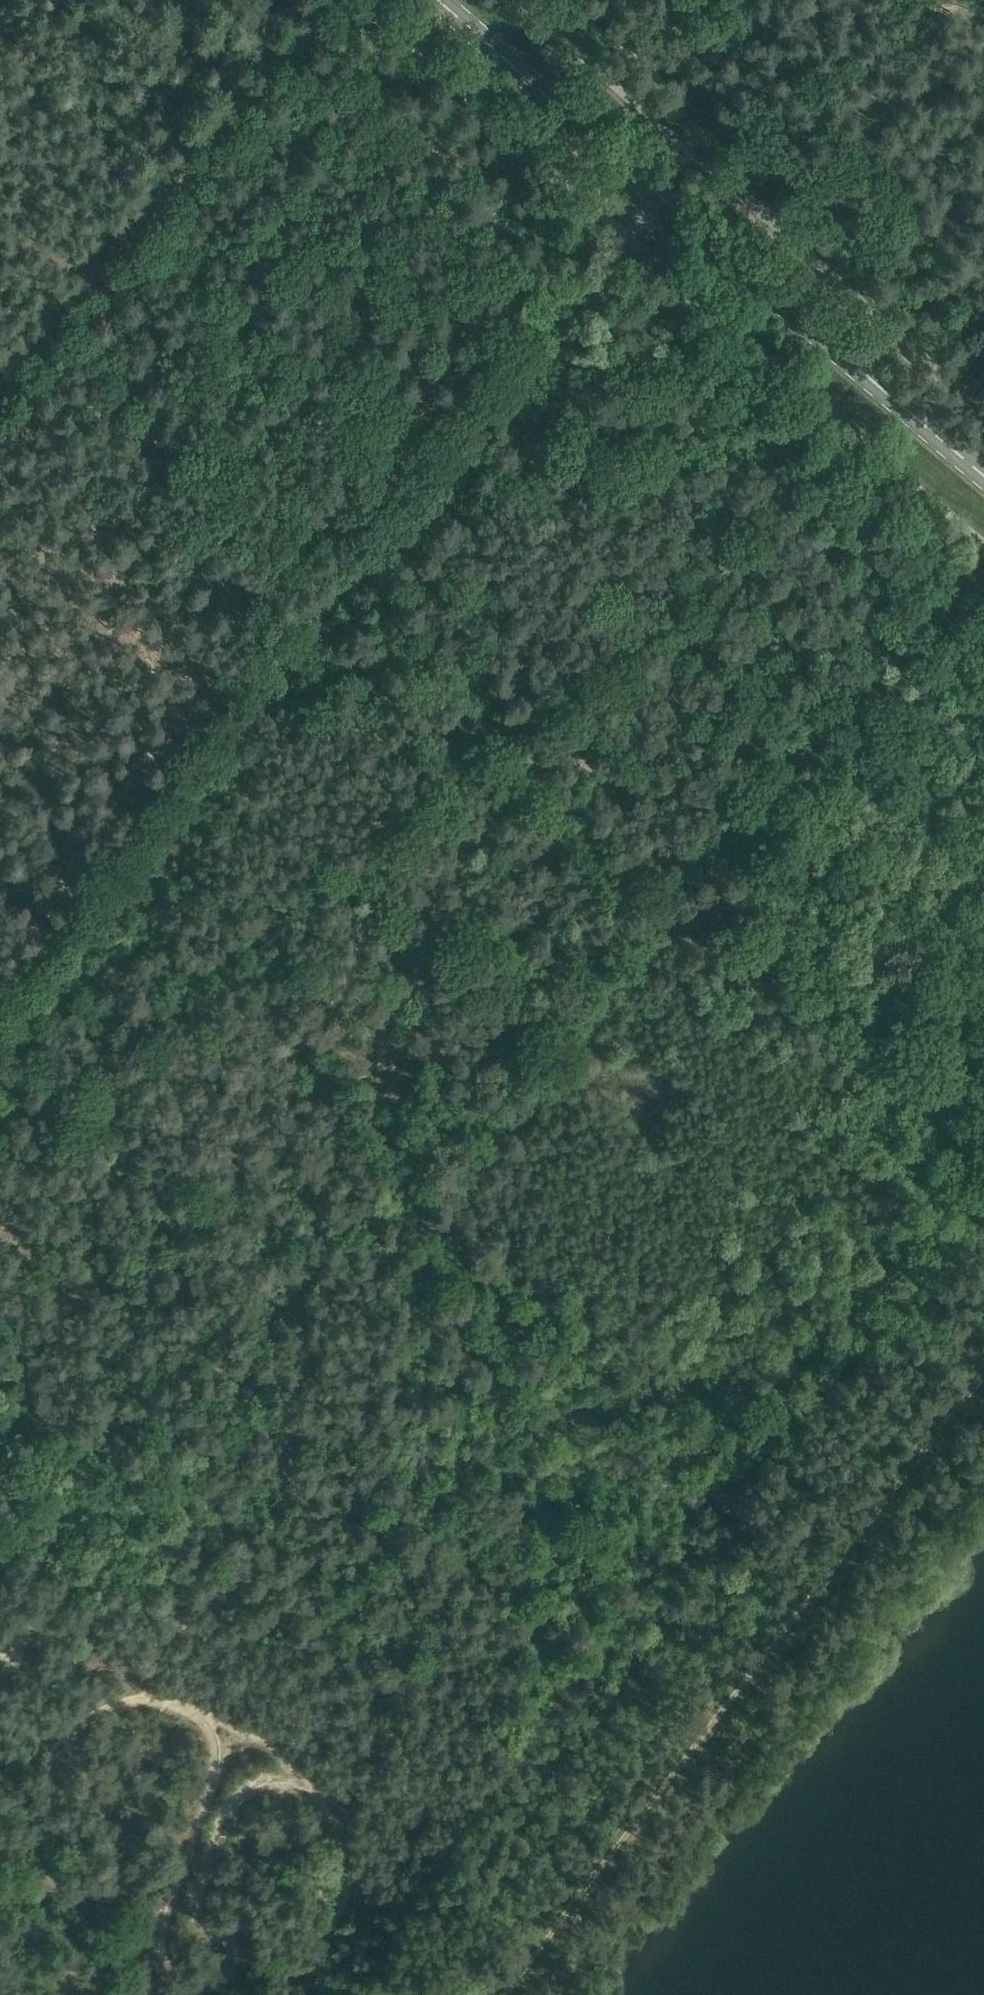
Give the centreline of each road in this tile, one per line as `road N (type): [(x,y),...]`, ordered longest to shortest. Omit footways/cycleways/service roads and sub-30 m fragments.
road 1 (unclassified): [(515,1994),(983,1387)]
road 2 (tertiary): [(983,468),(660,193),(448,0)]
road 3 (track): [(620,225),(291,655)]
road 4 (track): [(326,0),(0,396)]
road 5 (track): [(291,655),(0,1031)]

